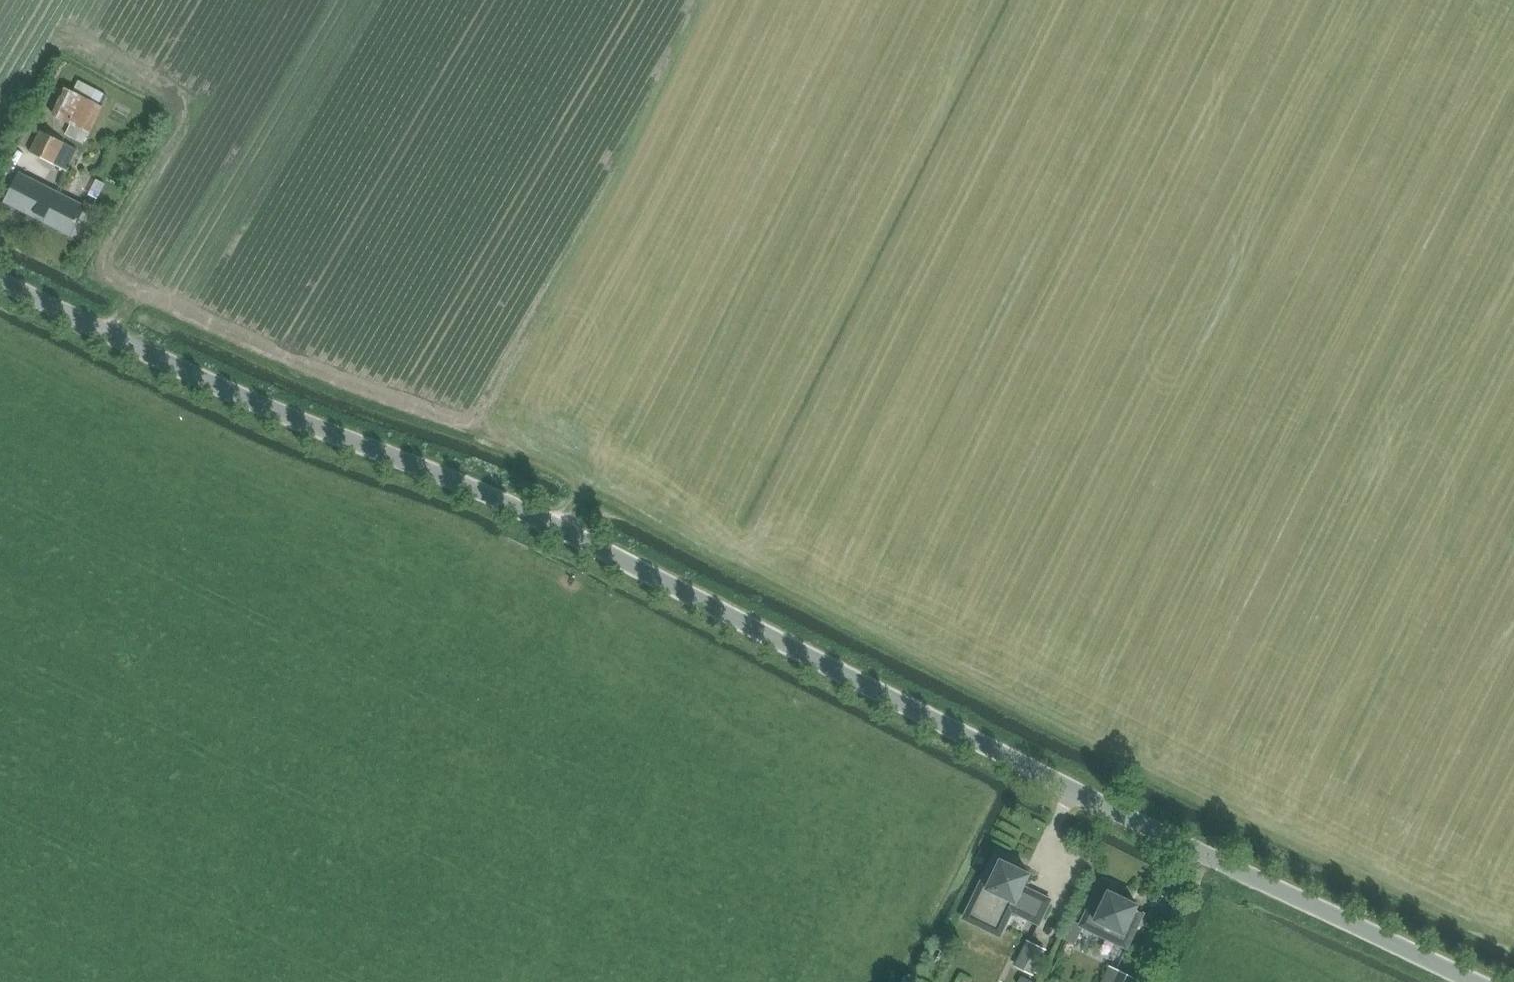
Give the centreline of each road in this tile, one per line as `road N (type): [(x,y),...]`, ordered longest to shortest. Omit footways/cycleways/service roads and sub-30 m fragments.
road 1 (unclassified): [(1476,981),(550,523),(151,356),(0,283)]

